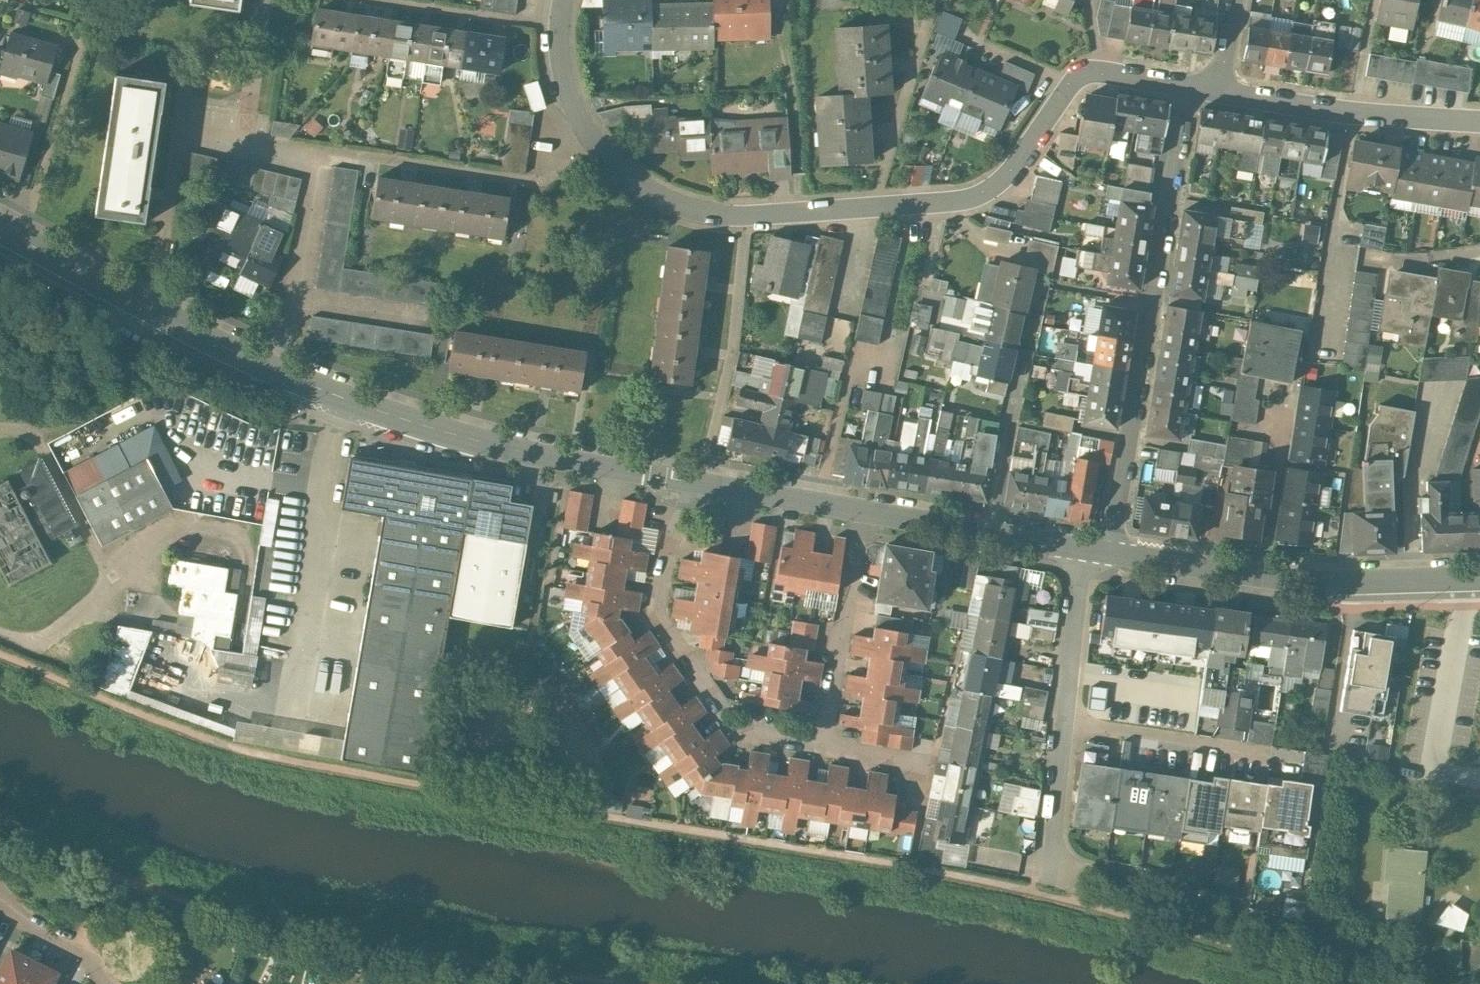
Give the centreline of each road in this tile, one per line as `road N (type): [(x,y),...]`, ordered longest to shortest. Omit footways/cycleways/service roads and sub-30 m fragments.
road 1 (tertiary): [(0,230),(277,369),(373,408),(462,437),(697,483)]
road 2 (residential): [(562,0),(560,66),(591,139),(628,179),(711,213),(962,197),(1005,171),(1079,77),(1097,71)]
road 3 (residential): [(1115,554),(1189,88)]
road 4 (tertiary): [(1115,554),(1292,578),(1479,577)]
road 5 (residential): [(697,483),(667,550),(659,616),(736,726),(820,745)]
road 6 (residential): [(1219,93),(1357,114),(1479,121)]
road 7 (residential): [(820,745),(862,510)]
road 8 (residential): [(1067,721),(1301,757)]
road 9 (tertiary): [(862,510),(1080,548)]
road 10 (residential): [(1046,895),(1067,721)]
road 11 (residential): [(1067,721),(1080,548)]
road 12 (tertiary): [(697,483),(862,510)]
road 13 (residential): [(109,983),(74,945),(0,902)]

